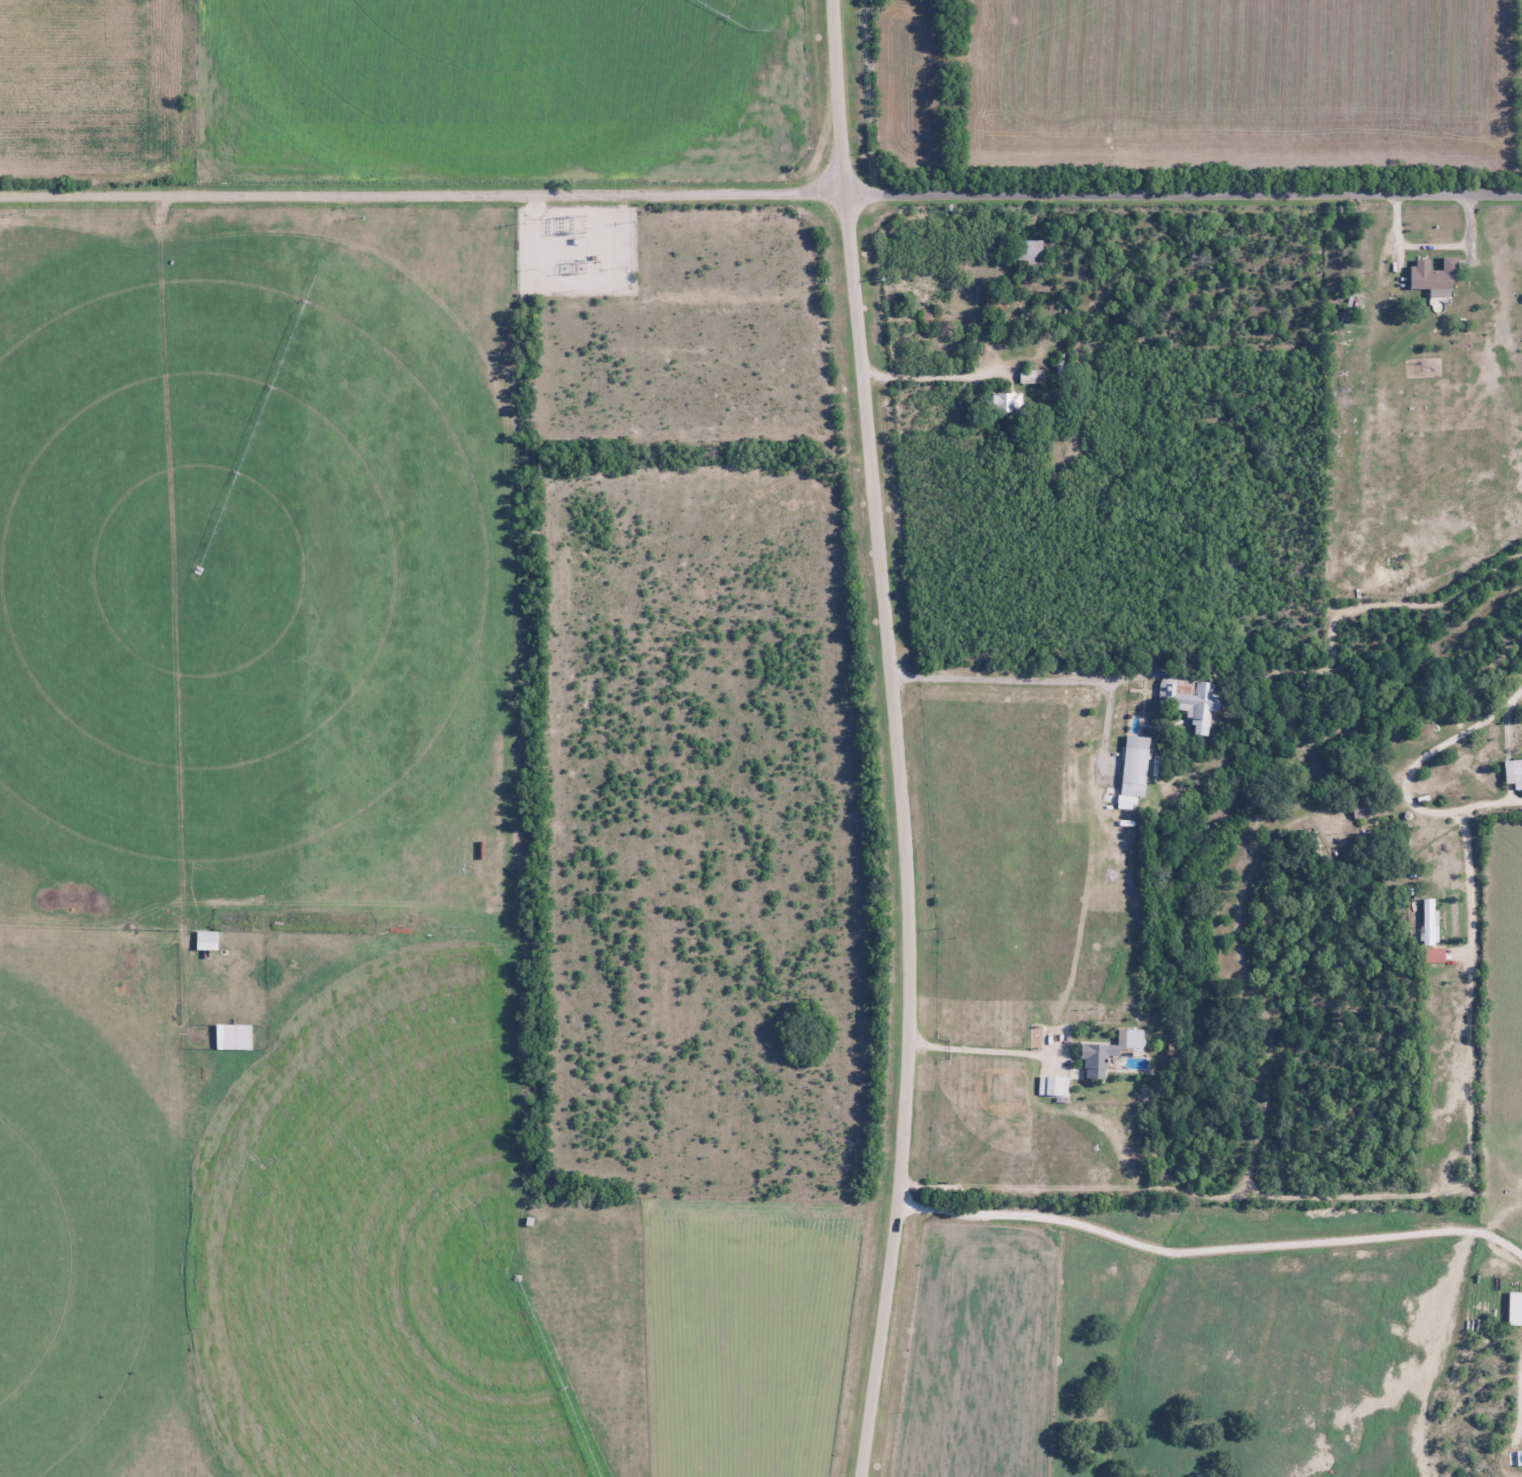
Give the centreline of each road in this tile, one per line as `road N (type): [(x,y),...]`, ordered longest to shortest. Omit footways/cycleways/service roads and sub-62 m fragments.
road 1 (residential): [(1521,193),(0,198)]
road 2 (secondary): [(861,1476),(906,1130),(910,858),(834,0)]
road 3 (track): [(898,1205),(1045,1214),(1179,1253),(1462,1231),(1498,1237),(1521,1254)]

